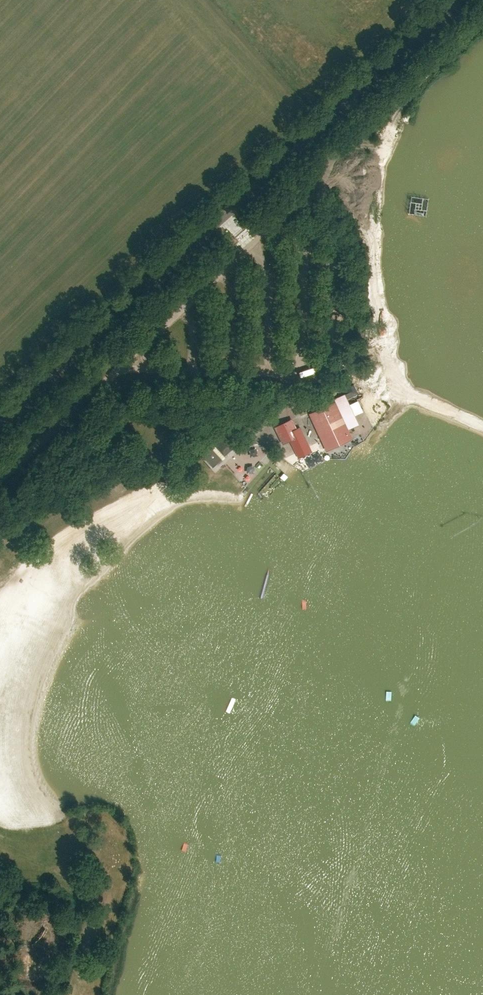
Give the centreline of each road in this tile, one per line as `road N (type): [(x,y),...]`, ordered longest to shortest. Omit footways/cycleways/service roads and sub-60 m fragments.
road 1 (unclassified): [(0,425),(459,0)]

